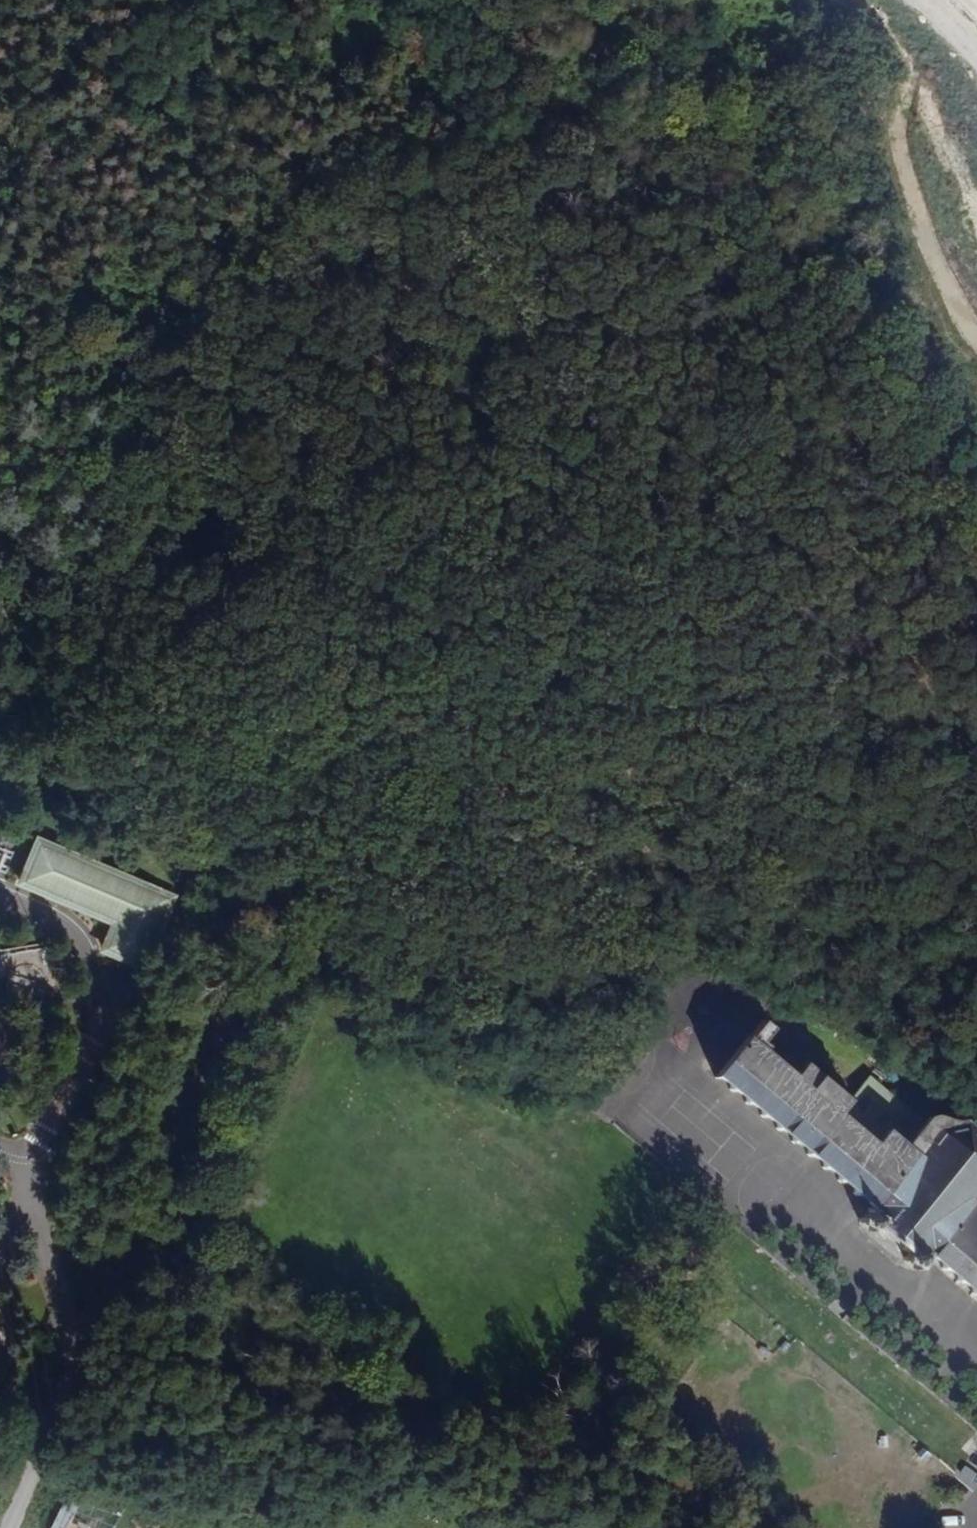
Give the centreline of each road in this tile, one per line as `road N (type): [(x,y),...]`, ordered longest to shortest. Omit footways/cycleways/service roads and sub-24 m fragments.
road 1 (unclassified): [(3,1527),(214,1065)]

